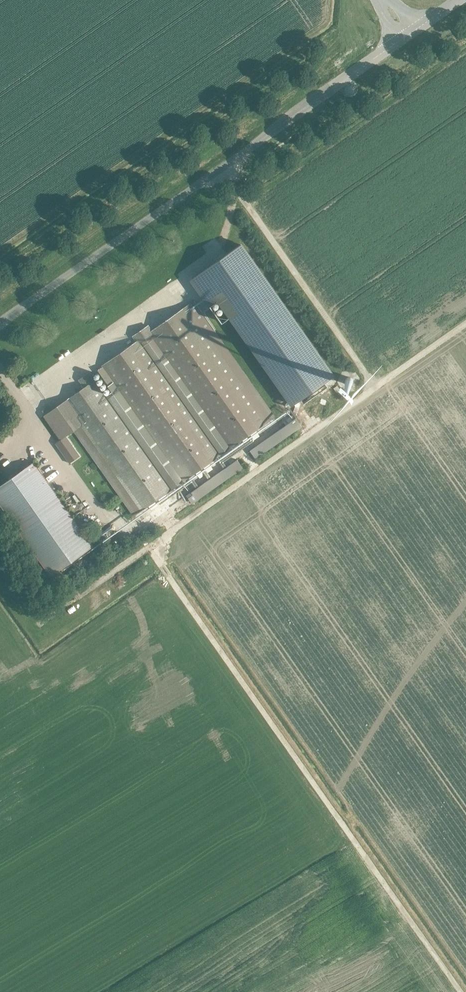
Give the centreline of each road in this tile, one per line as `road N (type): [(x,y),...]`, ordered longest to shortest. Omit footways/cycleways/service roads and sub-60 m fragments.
road 1 (tertiary): [(0,322),(409,35)]

